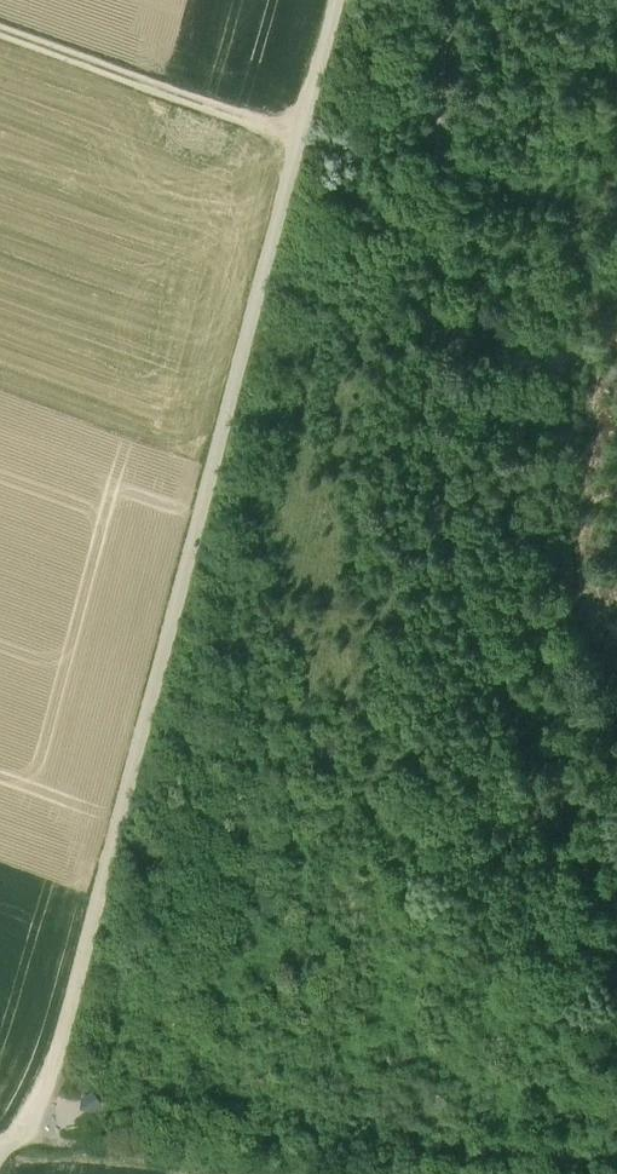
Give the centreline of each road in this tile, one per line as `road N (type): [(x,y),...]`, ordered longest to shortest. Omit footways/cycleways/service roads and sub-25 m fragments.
road 1 (track): [(0,1141),(31,1117),(72,1009),(337,0)]
road 2 (track): [(616,778),(601,740),(567,547),(568,466),(616,314)]
road 3 (track): [(0,35),(297,143)]
road 4 (track): [(16,1135),(326,1173)]

